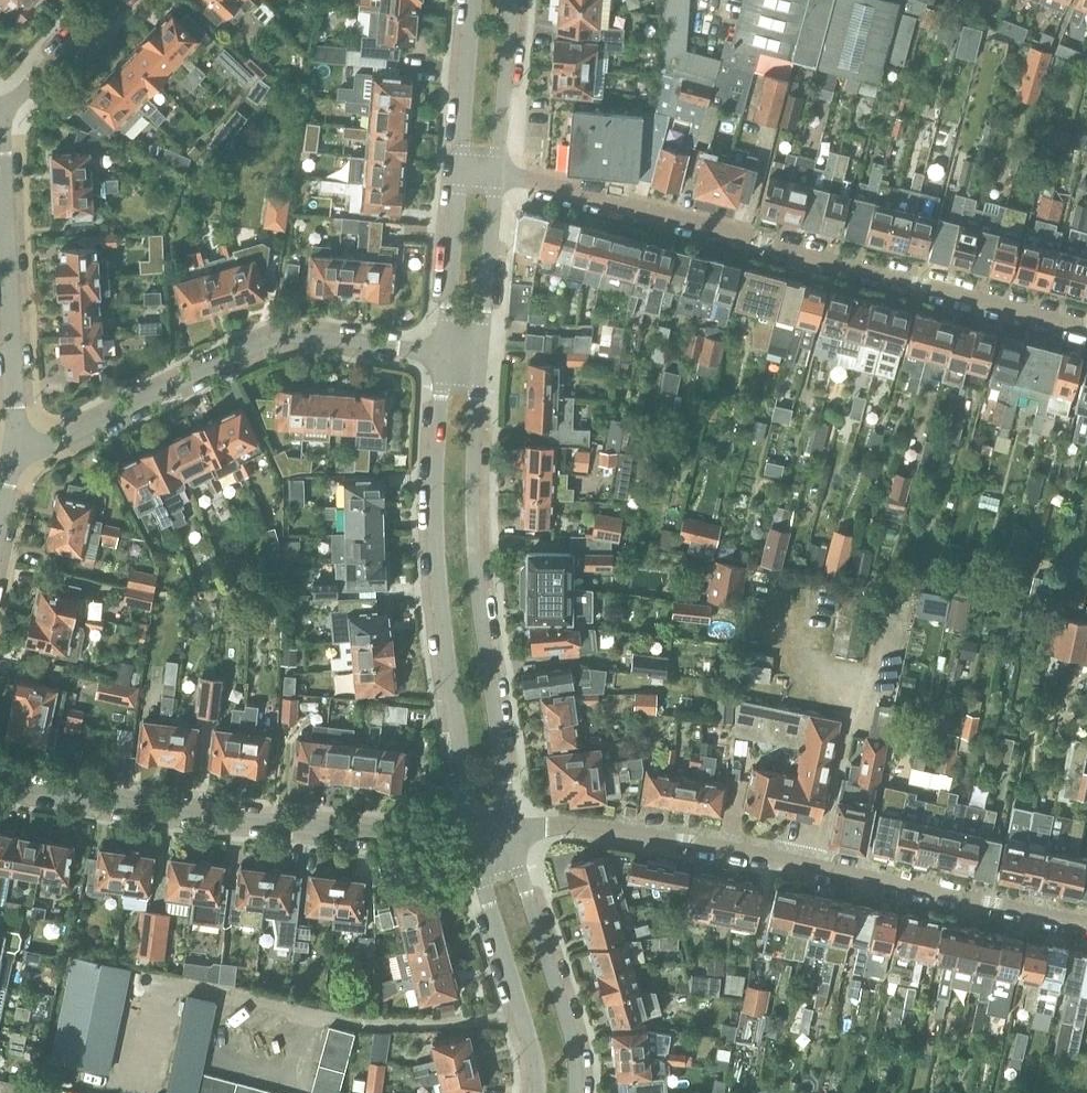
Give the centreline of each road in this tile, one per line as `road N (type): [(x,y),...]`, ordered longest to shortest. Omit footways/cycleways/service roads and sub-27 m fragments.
road 1 (residential): [(1086,325),(496,173)]
road 2 (residential): [(512,833),(577,825),(686,840),(1086,923)]
road 3 (residential): [(446,352),(435,466),(439,585),(470,841)]
road 4 (residential): [(512,833),(477,585),(480,356)]
road 5 (residential): [(470,841),(115,804),(0,782)]
road 6 (residential): [(446,352),(287,337),(61,440),(13,451)]
road 7 (residential): [(13,451),(8,107)]
road 8 (residential): [(576,1092),(570,1028),(512,833)]
road 9 (residential): [(470,841),(531,1044),(537,1092)]
road 10 (residential): [(480,356),(496,173)]
road 11 (residential): [(459,170),(446,352)]
road 12 (residential): [(496,173),(513,0)]
road 13 (residential): [(474,0),(459,170)]
road 14 (residential): [(8,107),(112,0)]

